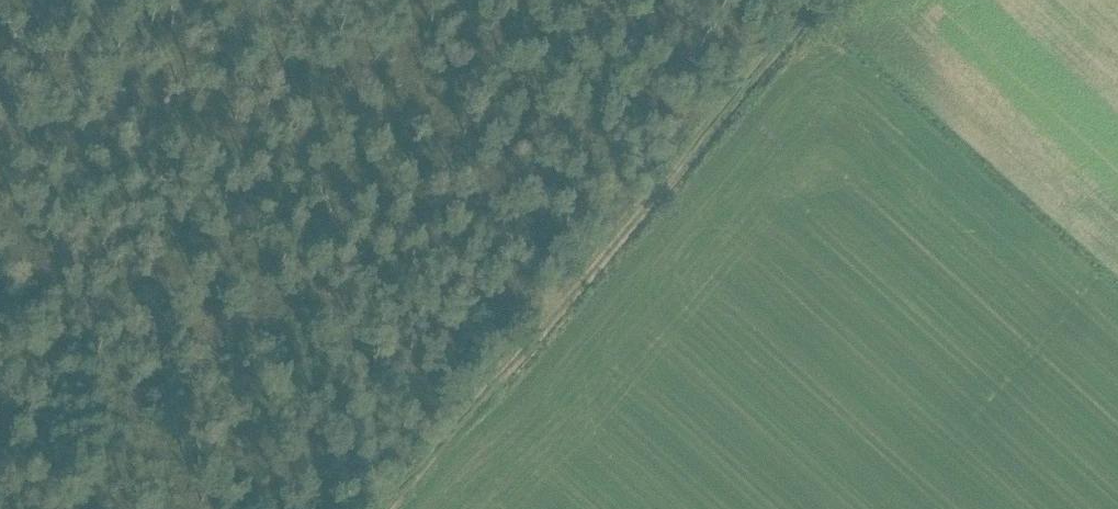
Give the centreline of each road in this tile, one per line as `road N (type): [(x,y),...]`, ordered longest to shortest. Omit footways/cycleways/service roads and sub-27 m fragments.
road 1 (track): [(819,0),(385,508)]

